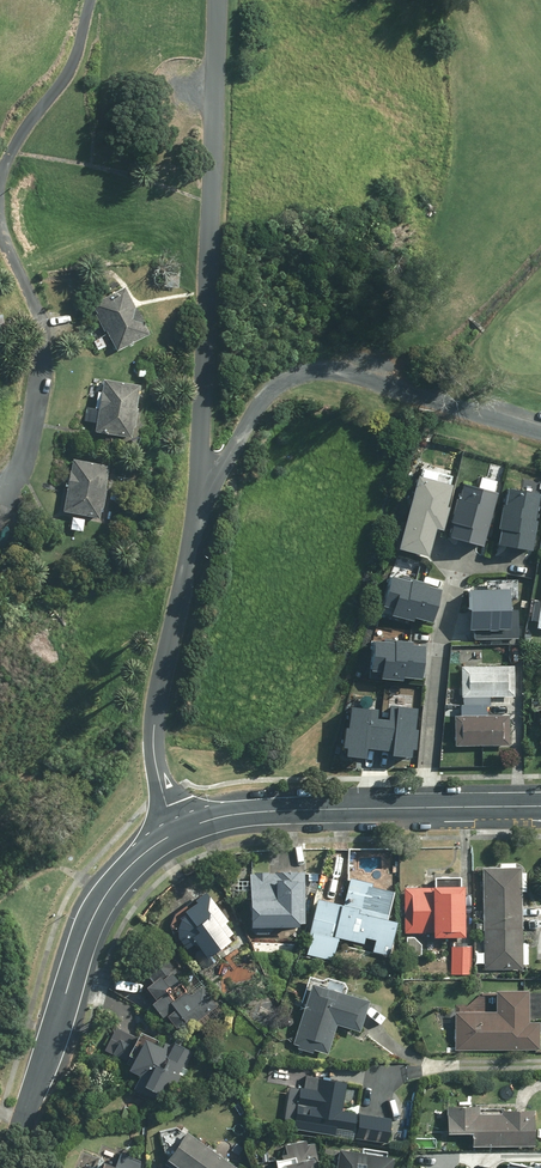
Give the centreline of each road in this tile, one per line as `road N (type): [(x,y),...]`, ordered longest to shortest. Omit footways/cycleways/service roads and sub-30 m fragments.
road 1 (residential): [(172,833),(159,720),(188,569),(216,0)]
road 2 (secondary): [(172,833),(109,890),(86,933),(6,1167)]
road 3 (residential): [(420,807),(437,655),(461,556)]
road 4 (secondary): [(420,807),(255,811),(172,833)]
road 5 (secondary): [(540,806),(420,807)]

